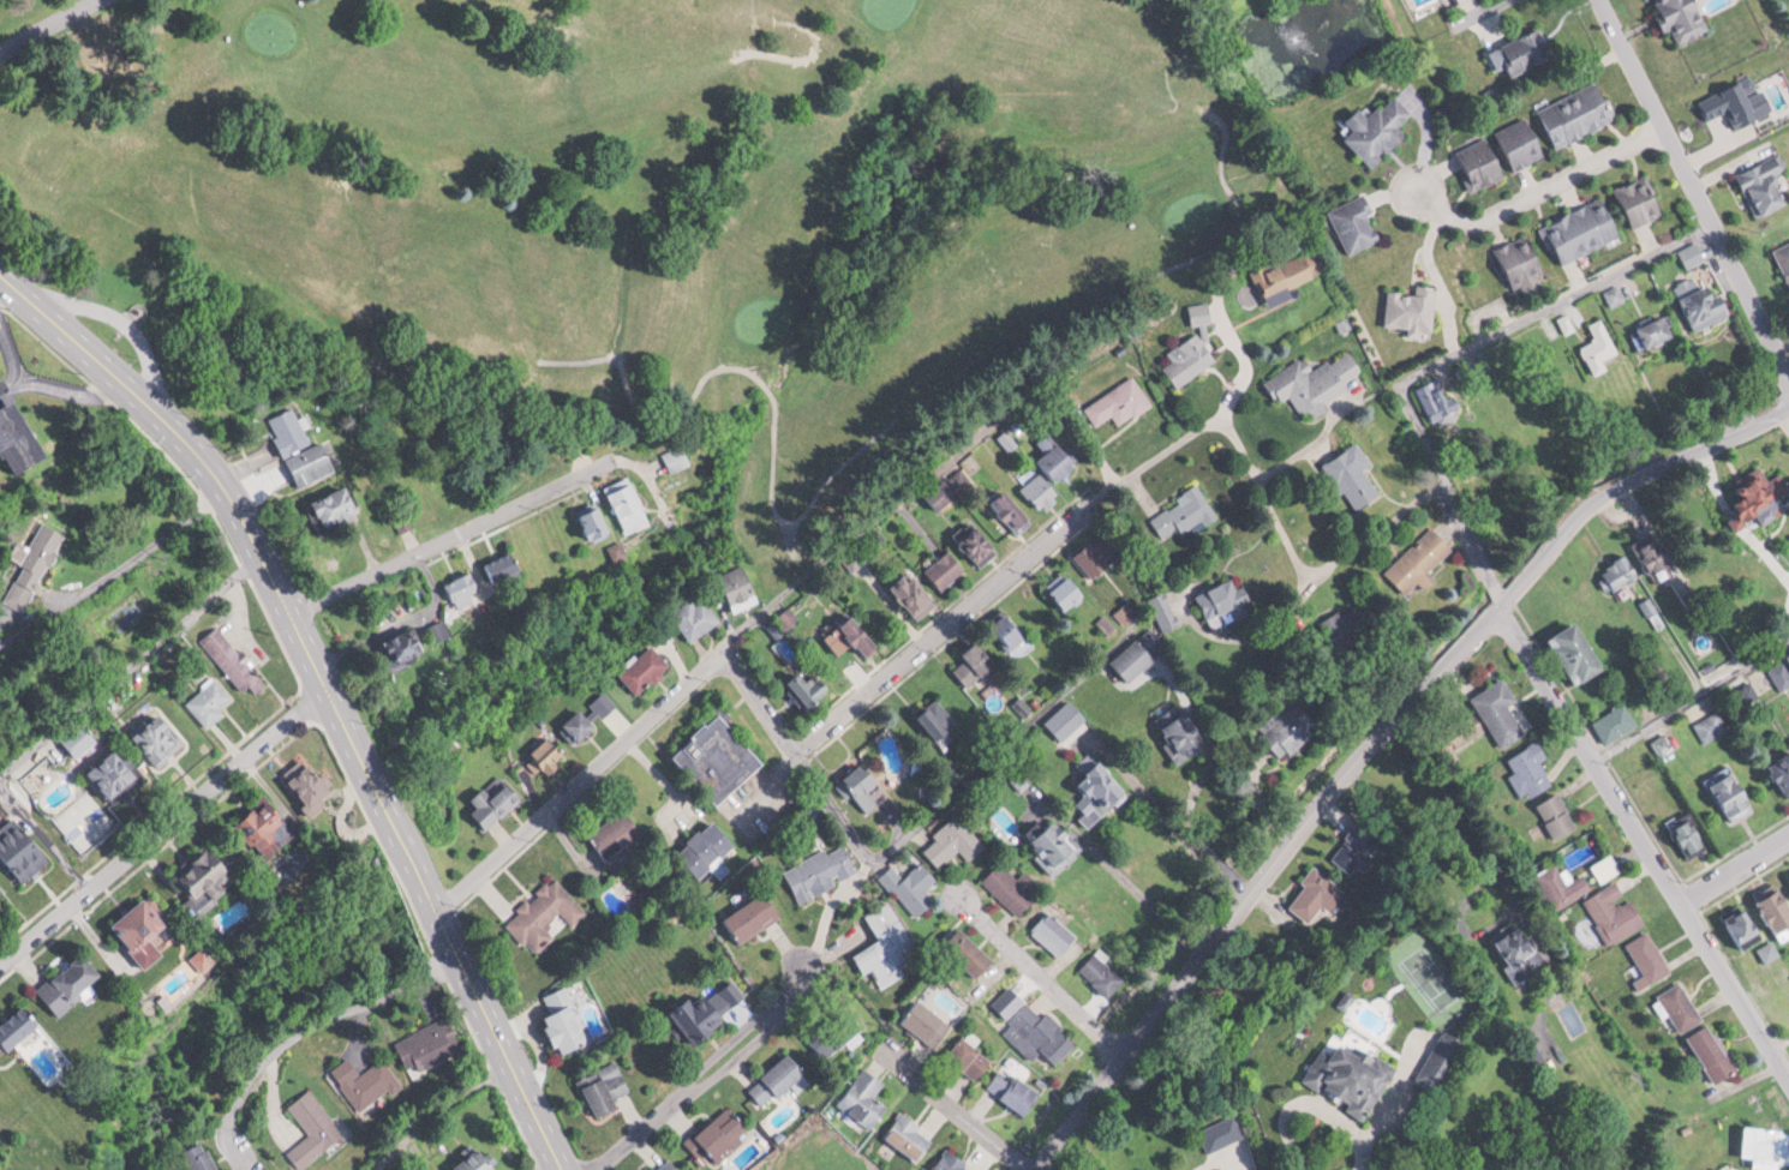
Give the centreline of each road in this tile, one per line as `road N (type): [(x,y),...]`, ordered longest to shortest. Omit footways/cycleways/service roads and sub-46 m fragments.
road 1 (primary): [(0,273),(189,439),(226,490),(561,1169)]
road 2 (residential): [(1123,1050),(1333,782),(1578,509),(1788,403)]
road 3 (residential): [(1396,385),(1500,600),(1788,1080)]
road 4 (residential): [(433,904),(723,652),(874,860)]
road 5 (residential): [(1114,479),(1196,424),(1225,419),(1243,438),(1294,554),(1314,568),(1446,485)]
road 6 (residential): [(327,690),(0,962)]
road 7 (residential): [(794,749),(1114,479)]
road 8 (residential): [(1596,0),(1775,344)]
road 9 (residential): [(291,616),(593,467)]
road 10 (residential): [(591,1169),(784,1007),(808,965)]
road 11 (residential): [(1663,124),(1486,215),(1467,220),(1418,190)]
road 12 (residential): [(1123,1050),(962,895)]
road 13 (residential): [(459,962),(275,1058)]
road 14 (residential): [(1028,1169),(880,1046)]
road 15 (residential): [(1030,1169),(1123,1050)]
road 16 (residential): [(1681,898),(1788,830)]

